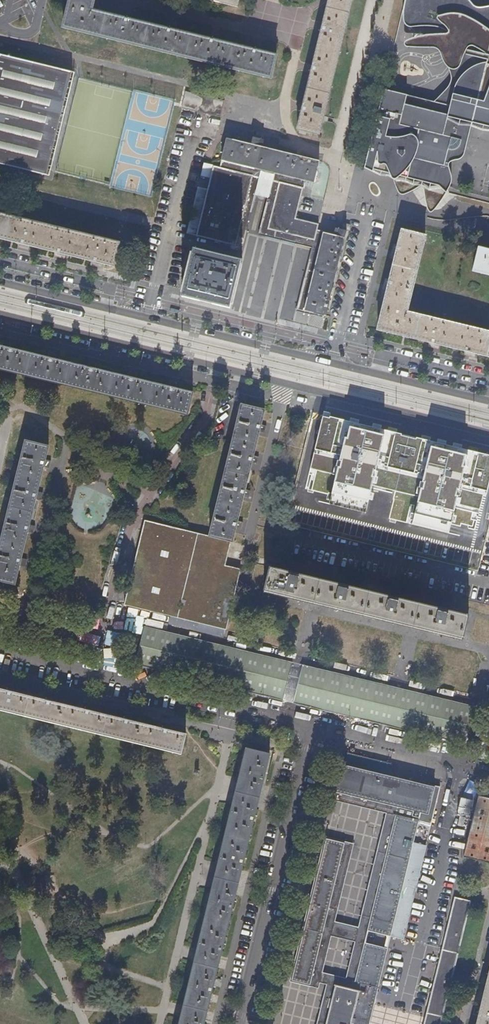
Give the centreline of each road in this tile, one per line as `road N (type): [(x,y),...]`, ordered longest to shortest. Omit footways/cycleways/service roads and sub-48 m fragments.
road 1 (residential): [(488,400),(0,282)]
road 2 (residential): [(0,649),(312,723)]
road 3 (residential): [(239,1023),(312,723)]
road 4 (residential): [(0,316),(286,386)]
road 5 (residential): [(286,386),(488,435)]
road 6 (residential): [(462,758),(418,943)]
road 7 (residential): [(276,135),(339,152),(329,213),(366,221)]
road 8 (residential): [(286,386),(254,546)]
road 9 (residential): [(312,723),(462,758)]

